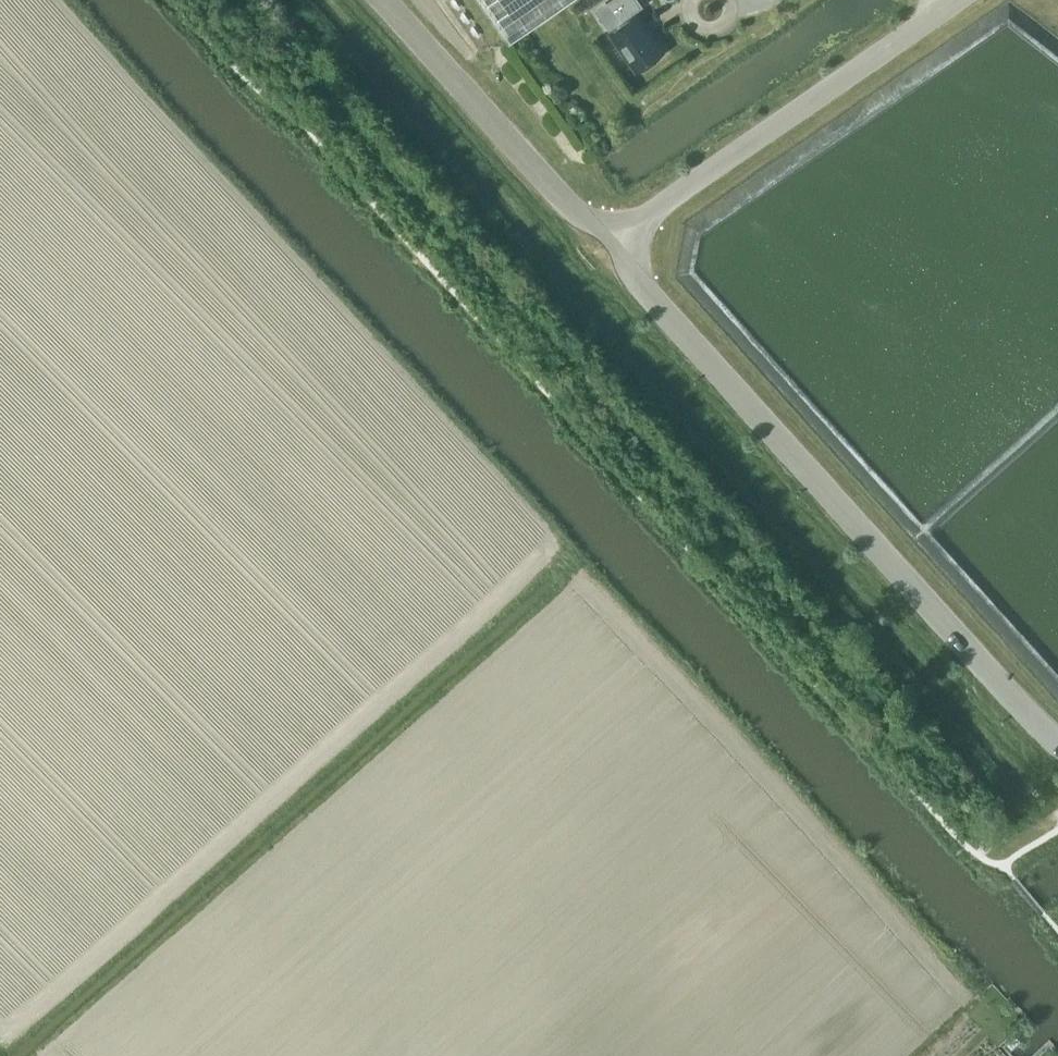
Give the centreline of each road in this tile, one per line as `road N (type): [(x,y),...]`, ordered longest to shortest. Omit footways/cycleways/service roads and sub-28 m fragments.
road 1 (unclassified): [(1057,739),(641,287),(620,236)]
road 2 (unclassified): [(620,236),(959,0)]
road 3 (unclassified): [(620,236),(567,205),(384,0)]

